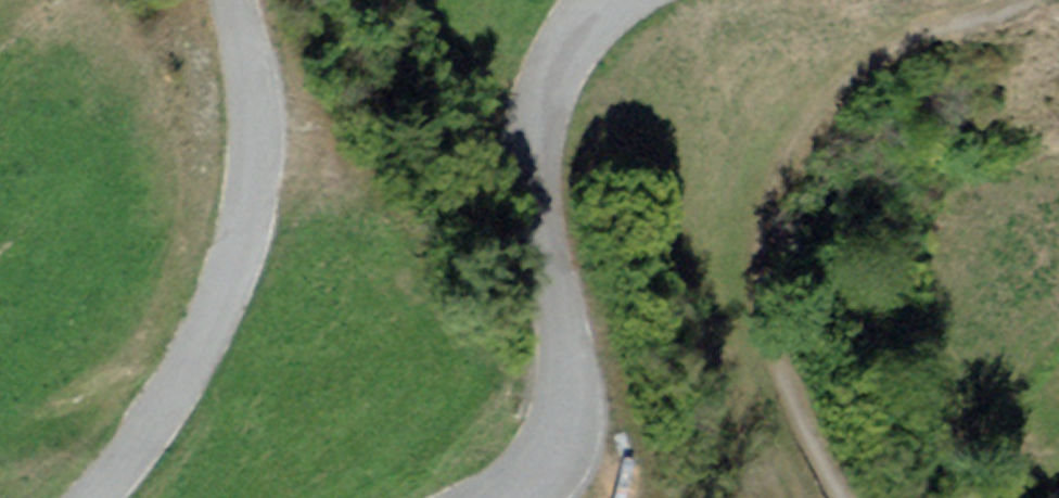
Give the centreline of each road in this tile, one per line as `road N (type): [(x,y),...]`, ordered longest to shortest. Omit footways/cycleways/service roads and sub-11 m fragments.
road 1 (unclassified): [(94,497),(203,324),(249,202),(248,65),(231,0)]
road 2 (unclassified): [(601,0),(567,35),(542,96),(536,164),(562,412),(553,449),(504,497)]
road 3 (track): [(840,497),(789,391),(783,360)]

